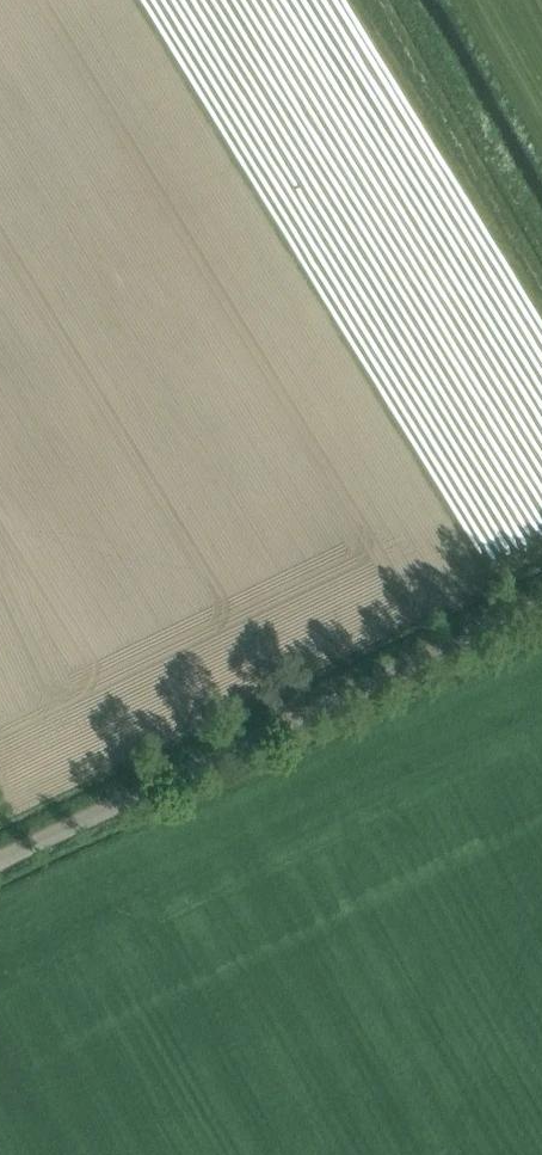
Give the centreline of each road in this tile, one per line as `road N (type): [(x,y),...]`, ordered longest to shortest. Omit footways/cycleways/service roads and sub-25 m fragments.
road 1 (unclassified): [(0,859),(541,607)]

